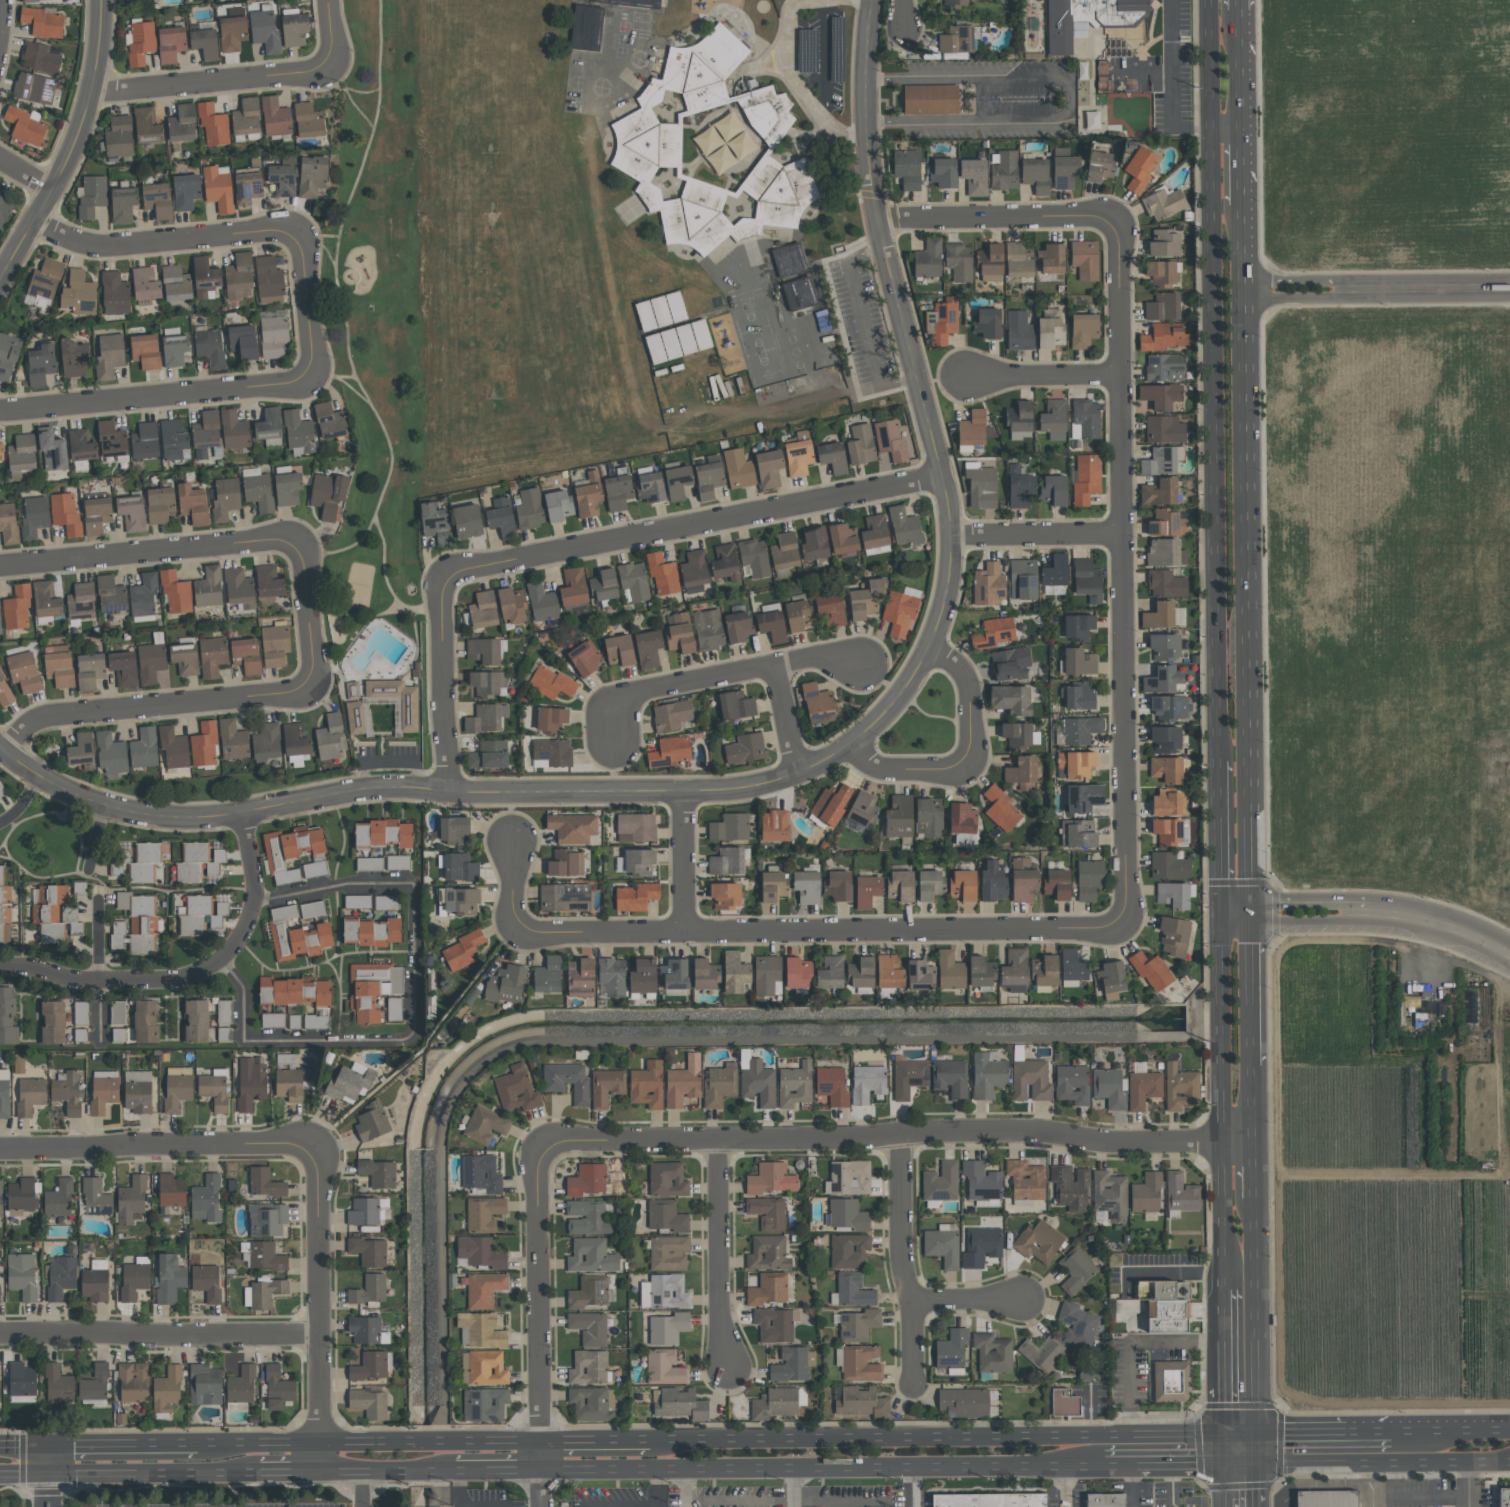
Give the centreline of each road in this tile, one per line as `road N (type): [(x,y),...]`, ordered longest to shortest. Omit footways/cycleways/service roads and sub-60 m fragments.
road 1 (tertiary): [(446,791),(749,788),(846,746),(907,689),(927,654),(950,568),(948,506),(872,190),(865,77),(872,0)]
road 2 (residential): [(545,1151),(563,1141),(951,1130),(1042,1130),(1118,1142),(1253,1140)]
road 3 (residential): [(1110,224),(1120,376),(1123,928)]
road 4 (primary): [(1212,131),(1219,761)]
road 5 (residential): [(514,932),(1123,928)]
road 6 (primary): [(1256,1431),(650,1438)]
road 7 (primary): [(541,1469),(1104,1463)]
road 8 (primary): [(1248,760),(1239,204)]
road 9 (residential): [(444,581),(941,475)]
road 10 (tertiary): [(0,747),(67,793),(128,814),(242,813),(392,788),(446,791)]
road 11 (primary): [(1221,913),(1224,1289)]
road 12 (residential): [(0,1340),(316,1337)]
road 13 (residential): [(5,751),(22,729),(56,713),(304,690)]
road 14 (residential): [(0,412),(307,379)]
road 15 (residential): [(545,1151),(536,1168),(541,1457)]
road 16 (residential): [(0,1147),(283,1143),(305,1151)]
road 17 (tertiary): [(100,0),(90,92),(74,141),(0,279)]
road 18 (residential): [(0,569),(282,536),(296,542)]
road 19 (residential): [(305,1151),(315,1174),(316,1442)]
road 20 (residential): [(0,966),(93,982),(173,979),(220,960),(251,902)]
road 21 (primary): [(1224,1462),(1509,1459)]
road 22 (residential): [(611,732),(616,703),(633,692),(821,657),(858,662)]
road 23 (residential): [(34,223),(96,247),(282,229),(300,234)]
road 24 (residential): [(1241,296),(1509,291)]
road 25 (residential): [(899,1135),(912,1383)]
road 26 (residential): [(90,92),(333,70)]
road 27 (residential): [(878,224),(897,217),(1092,216),(1110,224)]
road 28 (primary): [(1256,1431),(1253,1197)]
road 29 (residential): [(719,1141),(719,1317),(730,1366)]
road 30 (primary): [(540,1440),(316,1442)]
road 31 (residential): [(444,581),(446,791)]
road 32 (primary): [(50,1474),(259,1472)]
road 33 (residential): [(1509,957),(1416,917),(1324,911)]
road 34 (residential): [(950,534),(1121,531)]
road 35 (primary): [(1252,1065),(1250,912)]
road 36 (residential): [(296,542),(313,679),(304,690)]
road 37 (primary): [(1250,912),(1248,760)]
road 38 (primary): [(1219,761),(1221,913)]
road 39 (residential): [(968,375),(1120,376)]
road 40 (primary): [(198,1445),(50,1446)]
road 41 (residential): [(300,234),(307,379)]
road 42 (primary): [(316,1471),(456,1470)]
road 43 (residential): [(927,654),(950,662),(969,682),(967,769)]
road 44 (residential): [(681,793),(685,931)]
road 45 (primary): [(1211,0),(1212,131)]
road 46 (residential): [(846,746),(880,770),(949,776),(967,769)]
road 47 (primary): [(1239,130),(1237,8)]

